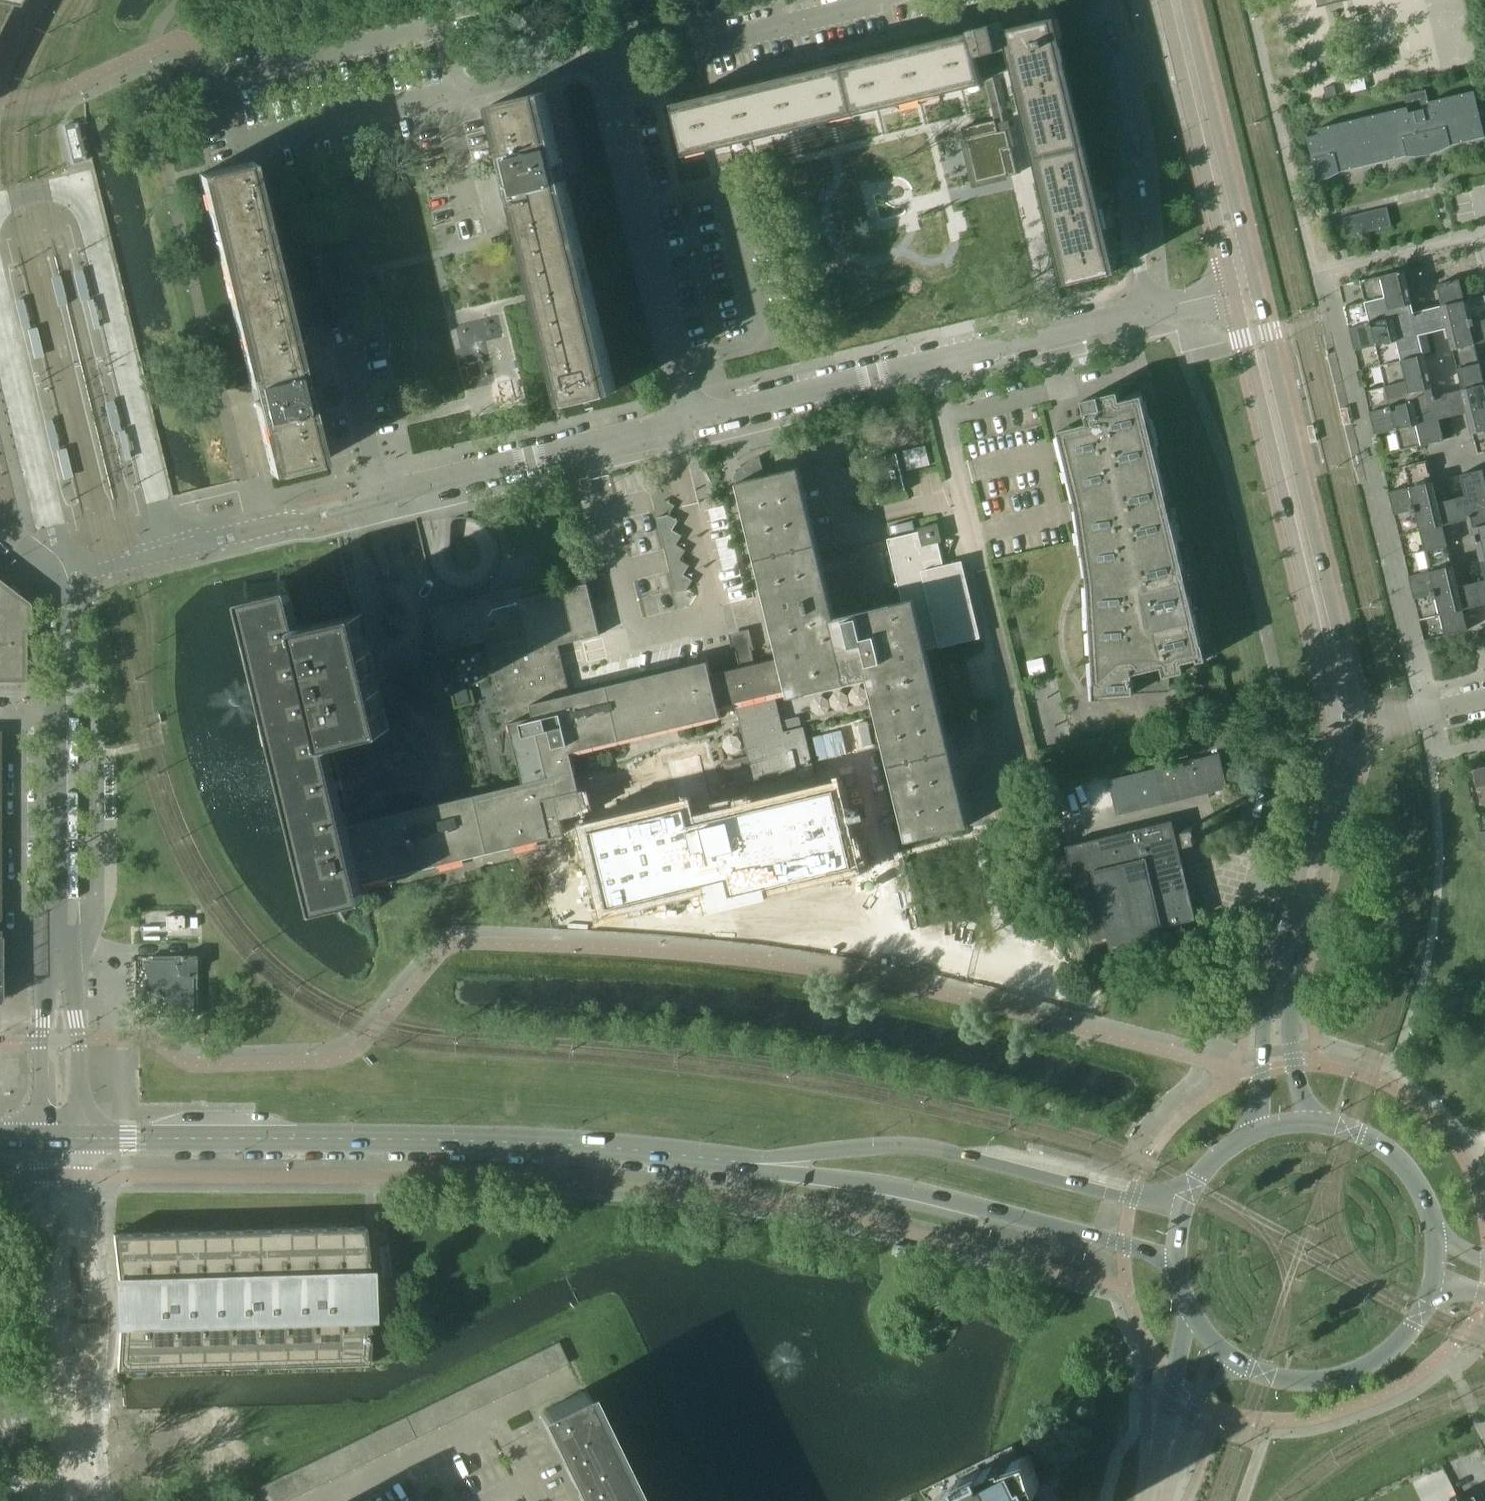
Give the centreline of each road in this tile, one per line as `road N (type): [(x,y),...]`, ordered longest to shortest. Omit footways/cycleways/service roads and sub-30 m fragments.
road 1 (secondary): [(79,1139),(510,1143),(732,1165)]
road 2 (residential): [(456,90),(442,28),(222,78),(236,141),(443,93)]
road 3 (secondary): [(1183,1211),(931,1147),(732,1165)]
road 4 (secondary): [(732,1165),(939,1199),(1175,1261)]
road 5 (tertiary): [(1346,729),(1245,292)]
road 6 (unclassified): [(54,948),(54,569),(0,529)]
road 7 (tertiary): [(1346,729),(1263,1017),(1262,1131)]
road 8 (tertiary): [(1304,1124),(1286,1012),(1342,804),(1352,758),(1346,729)]
road 9 (residential): [(692,421),(607,64)]
road 10 (unclassified): [(379,494),(692,421)]
road 11 (residential): [(929,363),(942,421),(1138,370),(1125,316)]
road 12 (residential): [(1145,311),(1128,142),(1092,0)]
road 13 (tertiary): [(1245,292),(1174,0)]
road 14 (residential): [(876,0),(607,64)]
road 15 (secondary): [(1227,1358),(1298,1384),(1354,1375),(1402,1343),(1430,1294)]
road 16 (unclassified): [(692,421),(929,363)]
road 17 (residential): [(39,1138),(55,1357)]
road 18 (residential): [(55,1357),(79,1139)]
road 19 (unclassified): [(929,363),(1125,316)]
road 20 (unclassified): [(79,1139),(77,1040),(67,975),(54,948)]
road 21 (tertiary): [(1187,1309),(1154,1500)]
road 22 (unclassified): [(54,948),(39,1043),(39,1138)]
road 23 (secondary): [(1435,1238),(1426,1205),(1384,1150),(1342,1129),(1304,1124)]
road 24 (tertiary): [(1161,1500),(1198,1398),(1227,1358)]
road 25 (residential): [(456,90),(607,64)]
road 26 (residential): [(379,494),(345,349)]
road 27 (residential): [(1346,729),(1484,697)]
road 28 (residential): [(55,1357),(75,1493)]
road 29 (residential): [(473,216),(443,93)]

